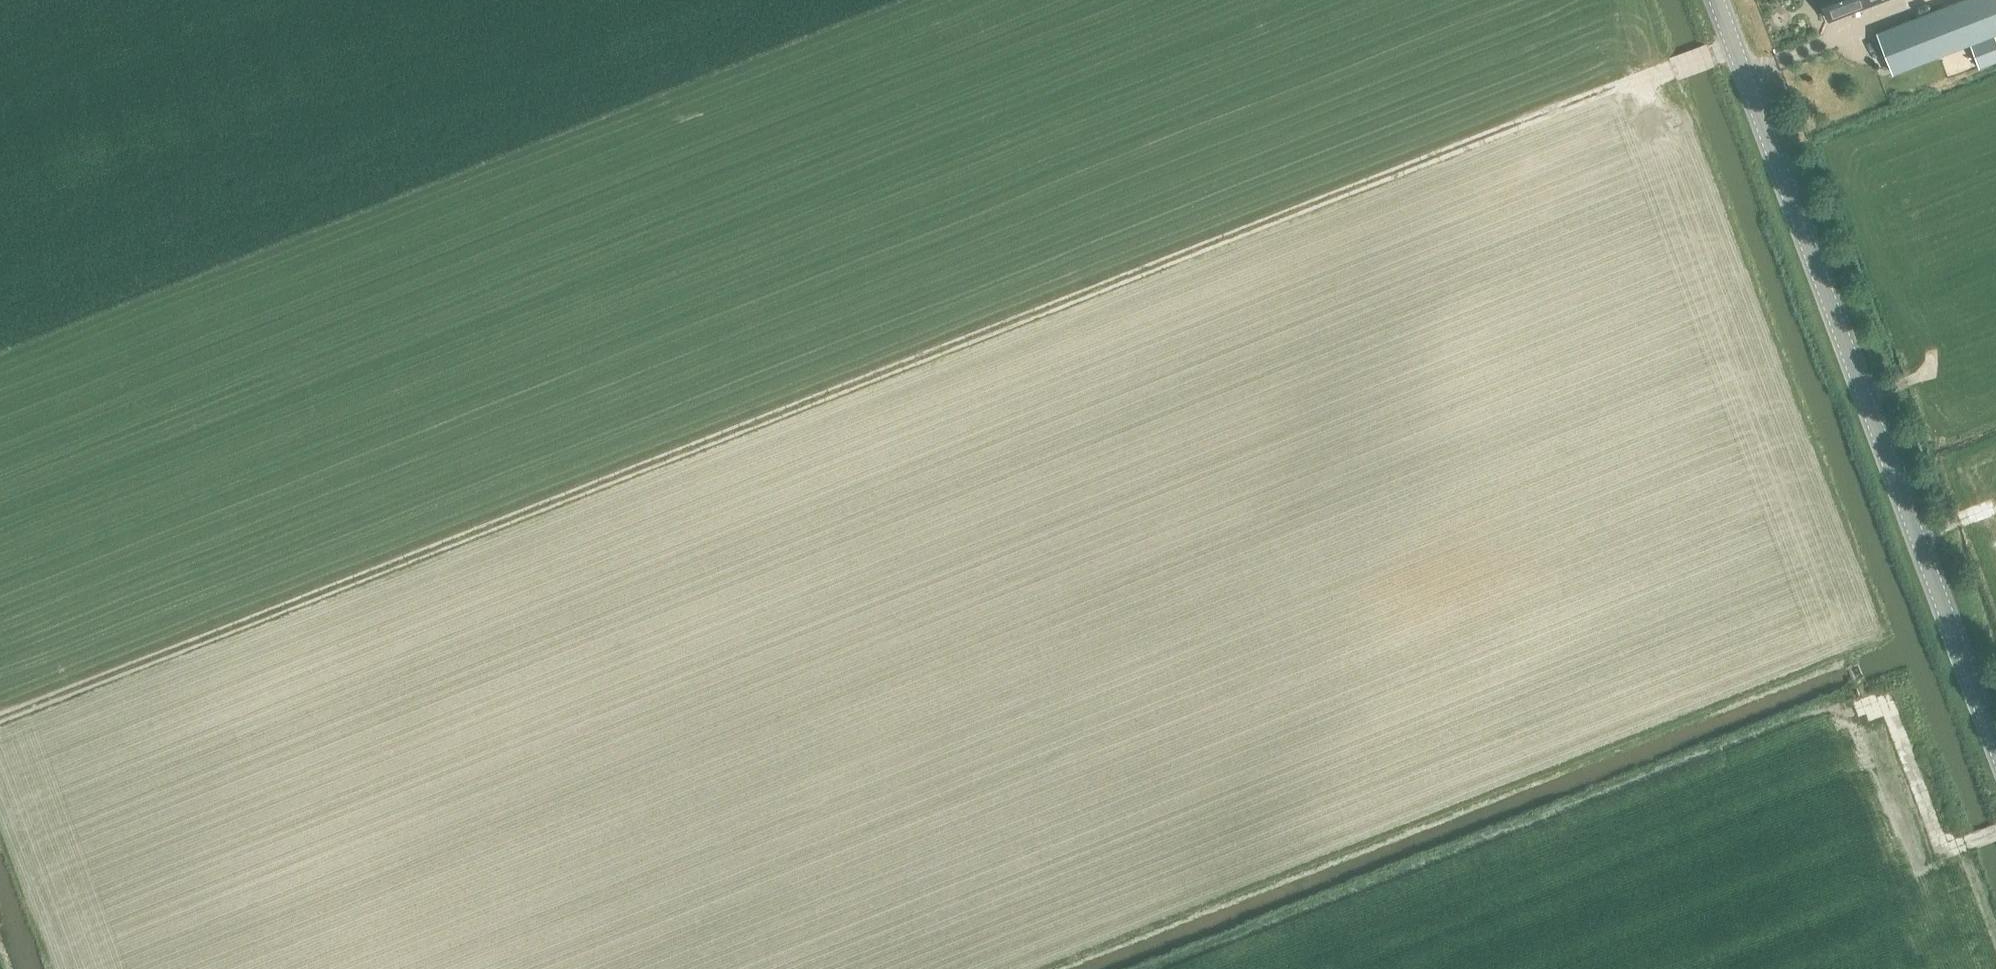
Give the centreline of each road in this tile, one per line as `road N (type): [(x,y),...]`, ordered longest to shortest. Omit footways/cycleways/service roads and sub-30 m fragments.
road 1 (track): [(0,718),(1735,45)]
road 2 (tertiary): [(1995,745),(1718,0)]

